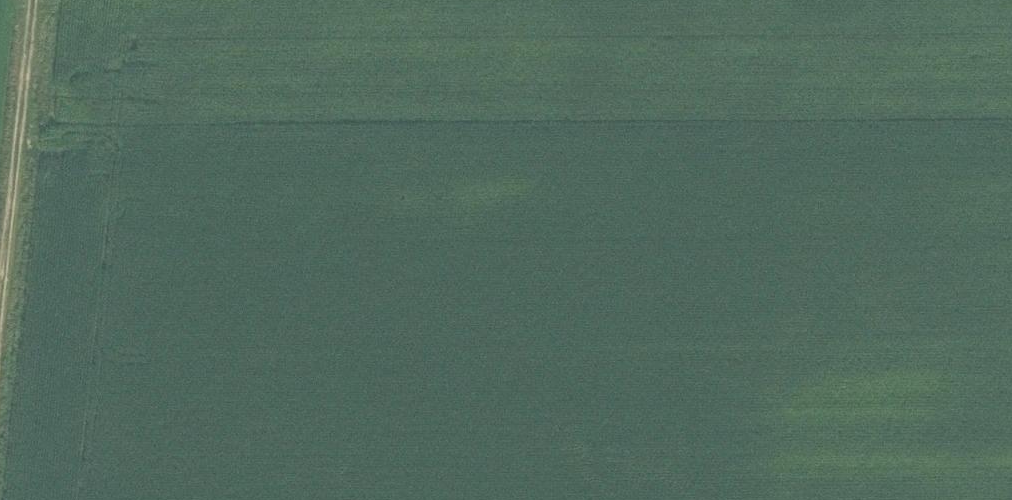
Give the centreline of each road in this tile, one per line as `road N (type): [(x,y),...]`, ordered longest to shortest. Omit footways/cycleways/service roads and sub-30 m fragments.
road 1 (track): [(0,300),(33,0)]

